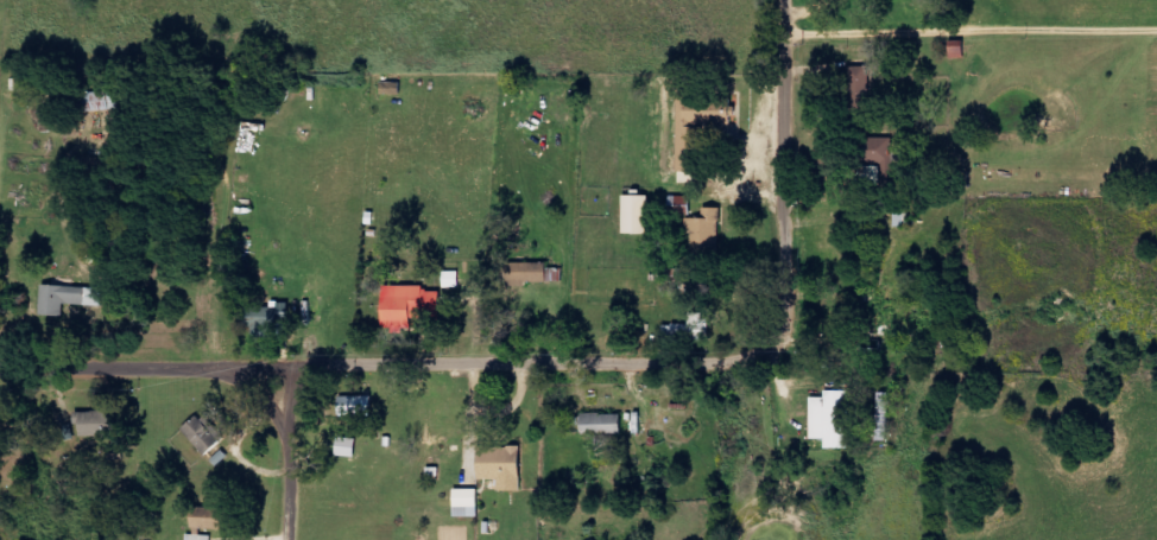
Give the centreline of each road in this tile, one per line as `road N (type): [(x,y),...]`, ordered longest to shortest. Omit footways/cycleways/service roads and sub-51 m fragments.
road 1 (residential): [(0,369),(753,355),(771,345),(792,313),(794,0)]
road 2 (residential): [(794,47),(1156,43)]
road 3 (residential): [(849,47),(942,81),(1029,139)]
road 4 (residential): [(283,539),(302,366)]

